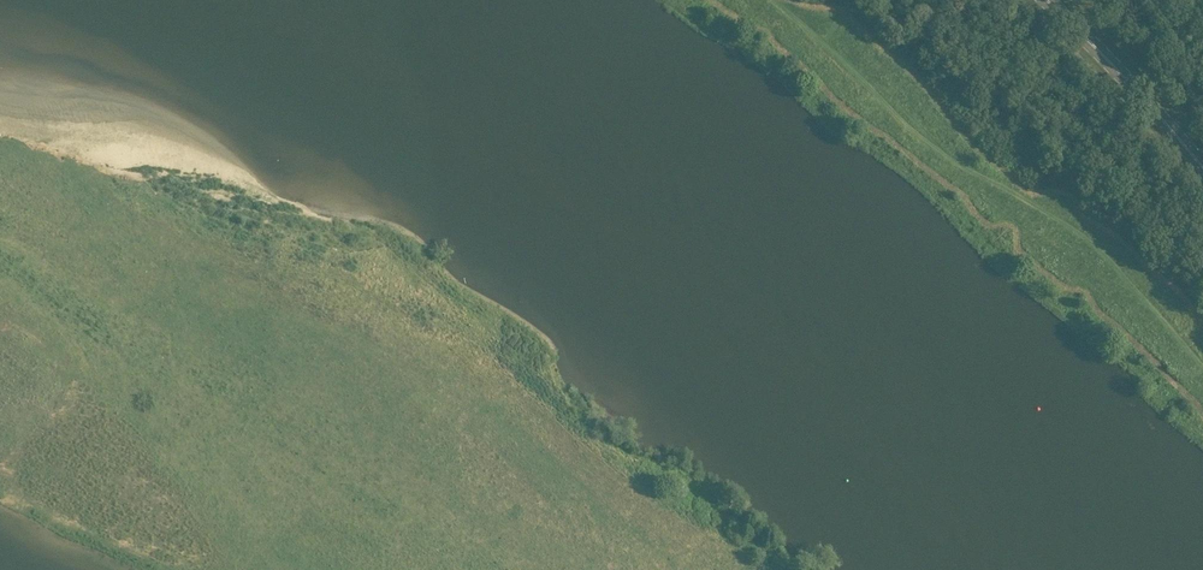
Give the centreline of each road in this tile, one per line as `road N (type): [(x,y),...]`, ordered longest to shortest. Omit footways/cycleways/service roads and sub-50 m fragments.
road 1 (track): [(762,0),(973,178),(1081,230),(1202,372)]
road 2 (primary): [(1202,160),(1047,0)]
road 3 (track): [(655,489),(757,569)]

